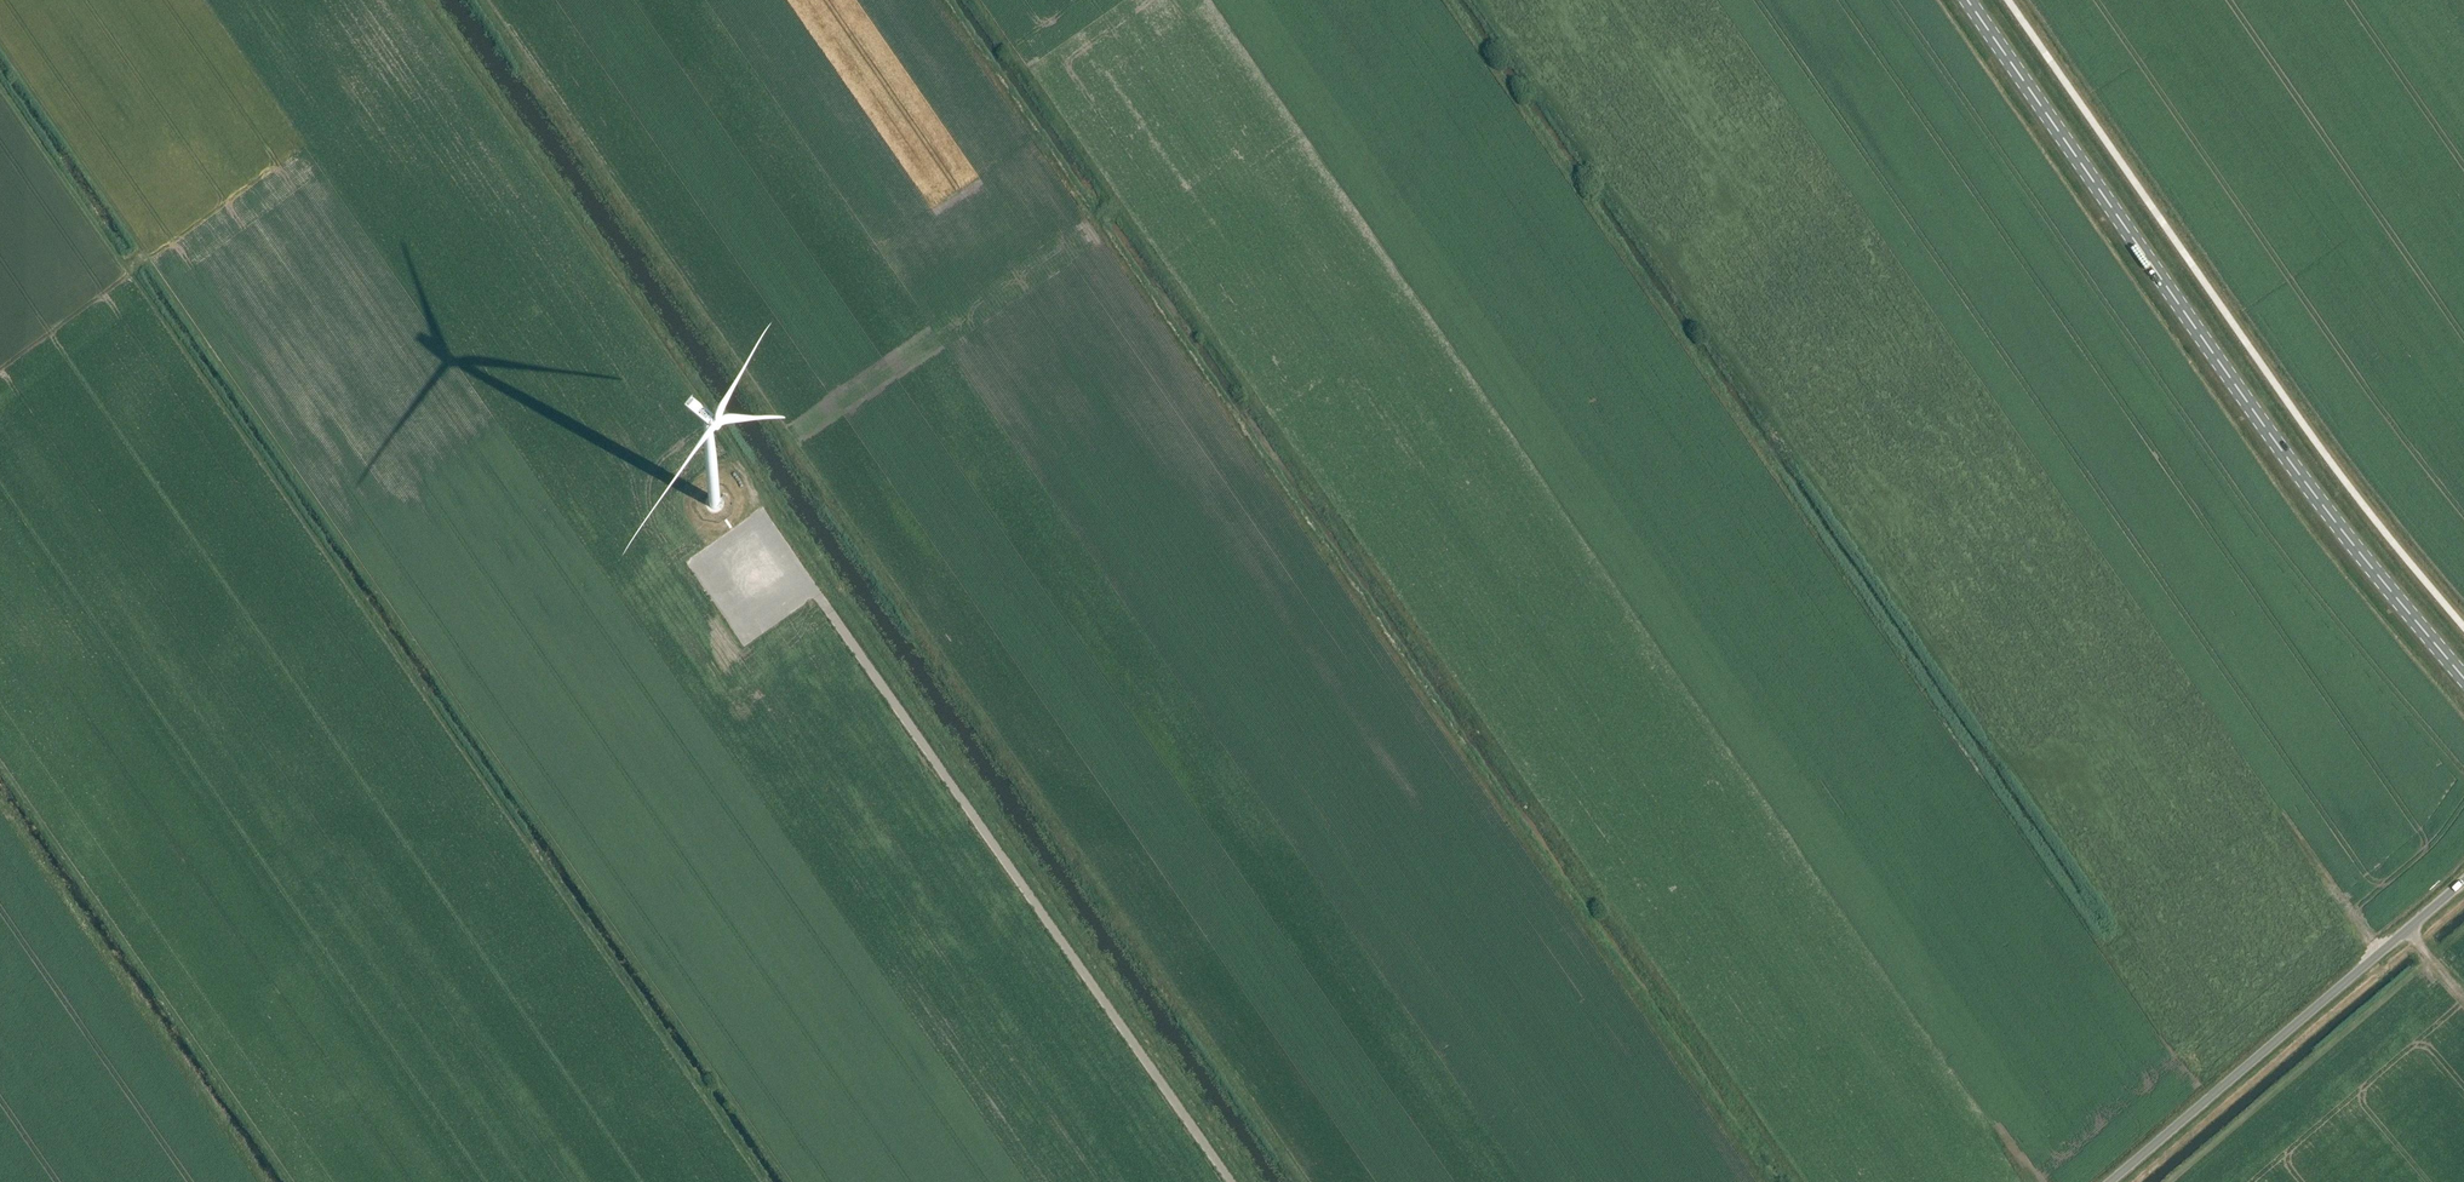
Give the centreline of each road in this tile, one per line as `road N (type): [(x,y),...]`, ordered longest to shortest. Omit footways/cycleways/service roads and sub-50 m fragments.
road 1 (track): [(1303,1181),(481,0)]
road 2 (primary): [(2463,679),(2249,407),(1967,0)]
road 3 (unclassified): [(2109,1181),(2463,879)]

